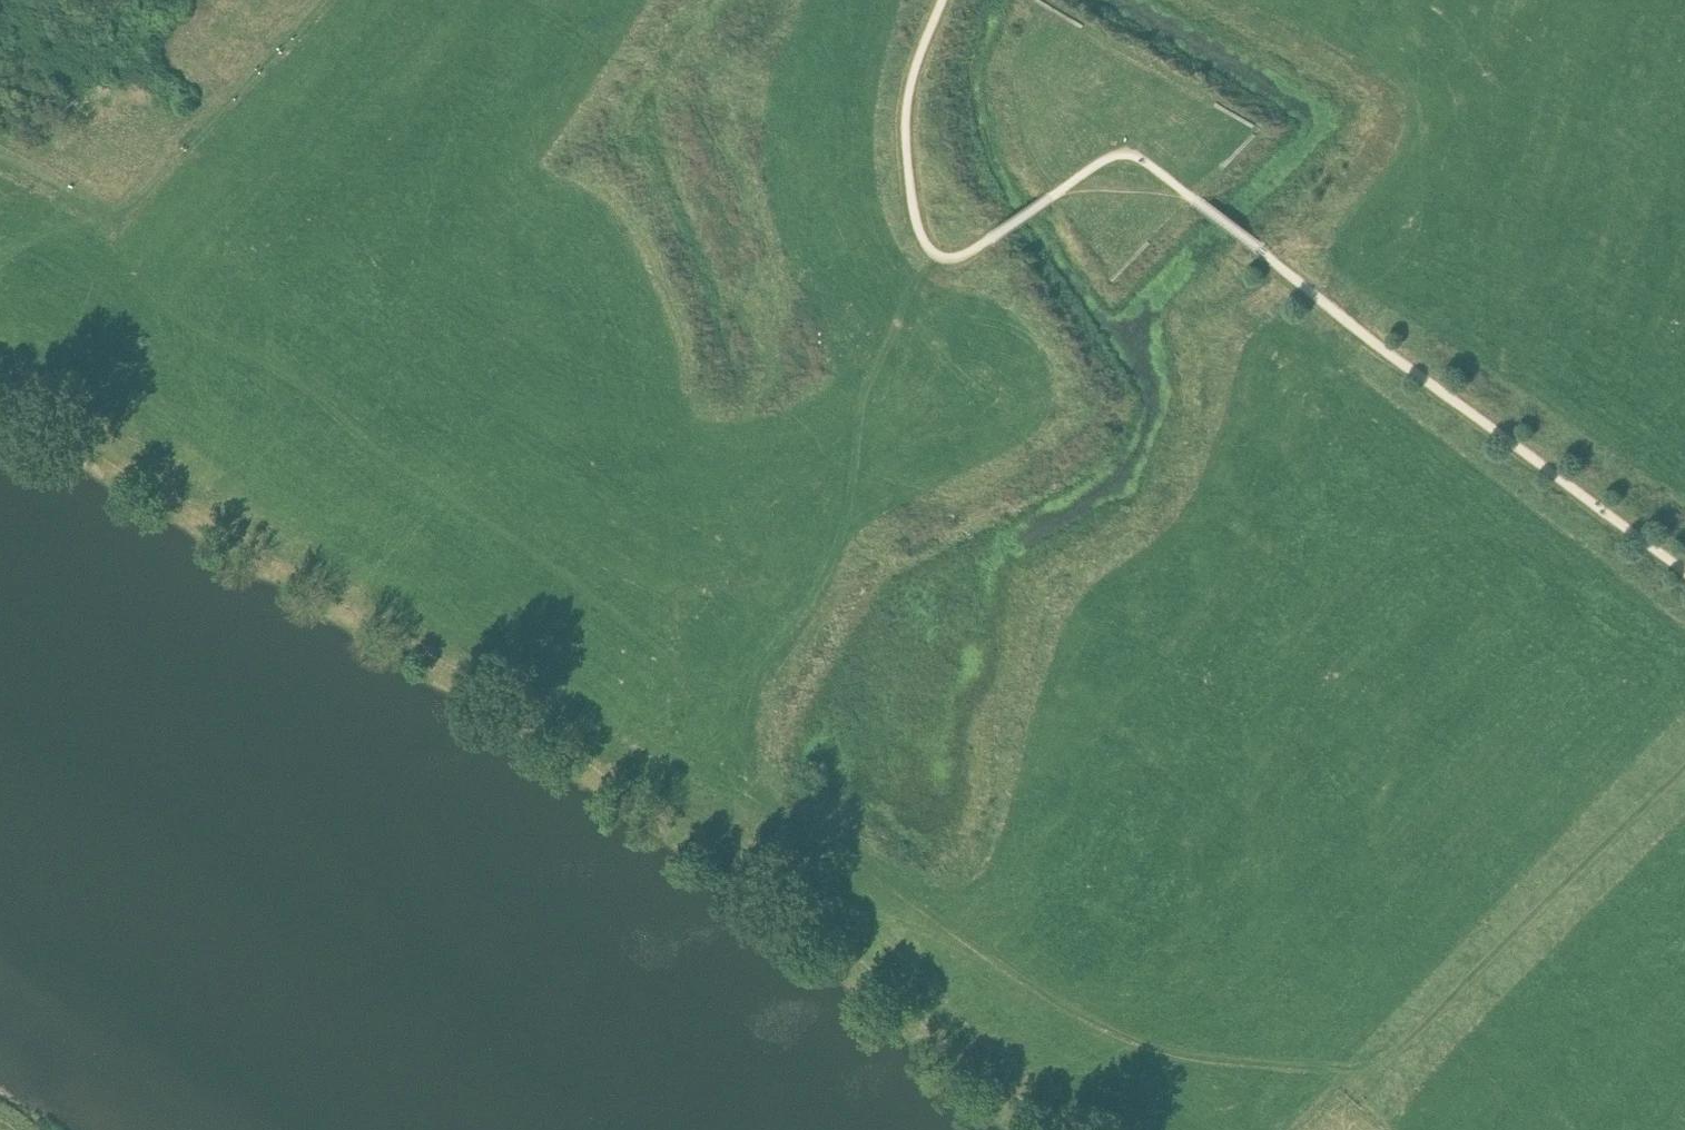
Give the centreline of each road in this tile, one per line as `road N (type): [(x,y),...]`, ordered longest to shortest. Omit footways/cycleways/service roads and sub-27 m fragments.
road 1 (track): [(1254,244),(1684,571)]

